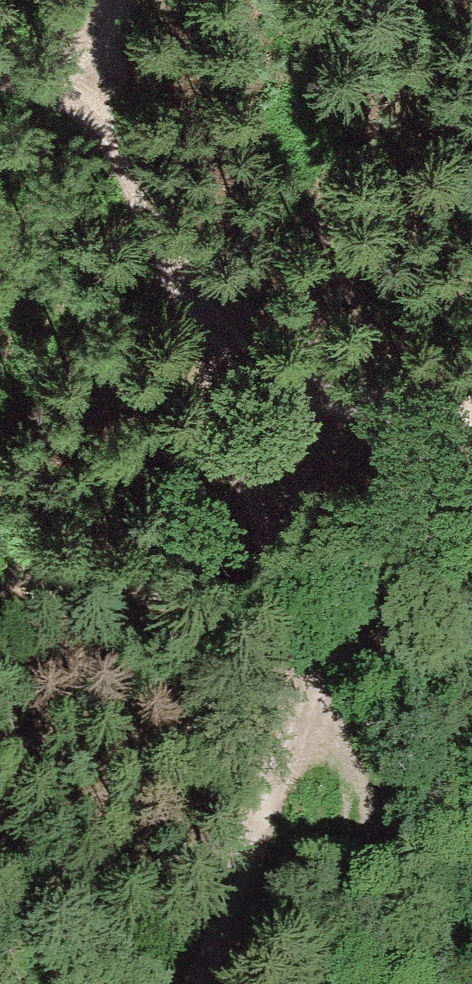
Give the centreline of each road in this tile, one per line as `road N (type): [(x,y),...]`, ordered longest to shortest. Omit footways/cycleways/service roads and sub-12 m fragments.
road 1 (track): [(471,384),(372,409),(303,394),(209,337),(86,68)]
road 2 (track): [(209,337),(294,633),(298,730)]
road 3 (track): [(298,730),(358,592),(471,413)]
road 4 (track): [(199,983),(298,730)]

